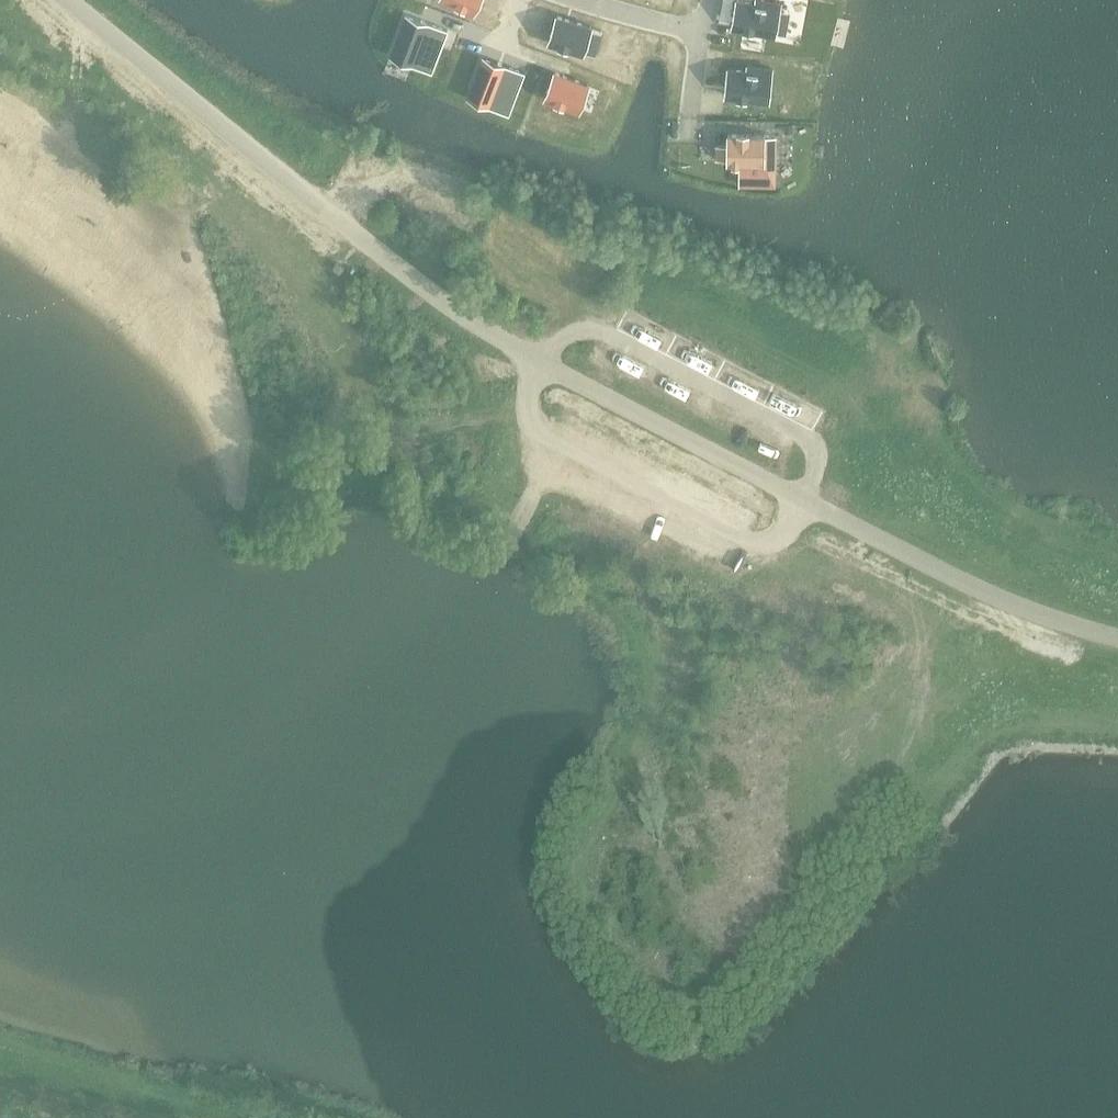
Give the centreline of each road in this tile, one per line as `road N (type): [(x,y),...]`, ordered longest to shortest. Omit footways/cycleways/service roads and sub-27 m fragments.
road 1 (unclassified): [(1117,639),(967,581),(489,330),(306,200),(66,0)]
road 2 (track): [(429,162),(376,189),(306,200)]

